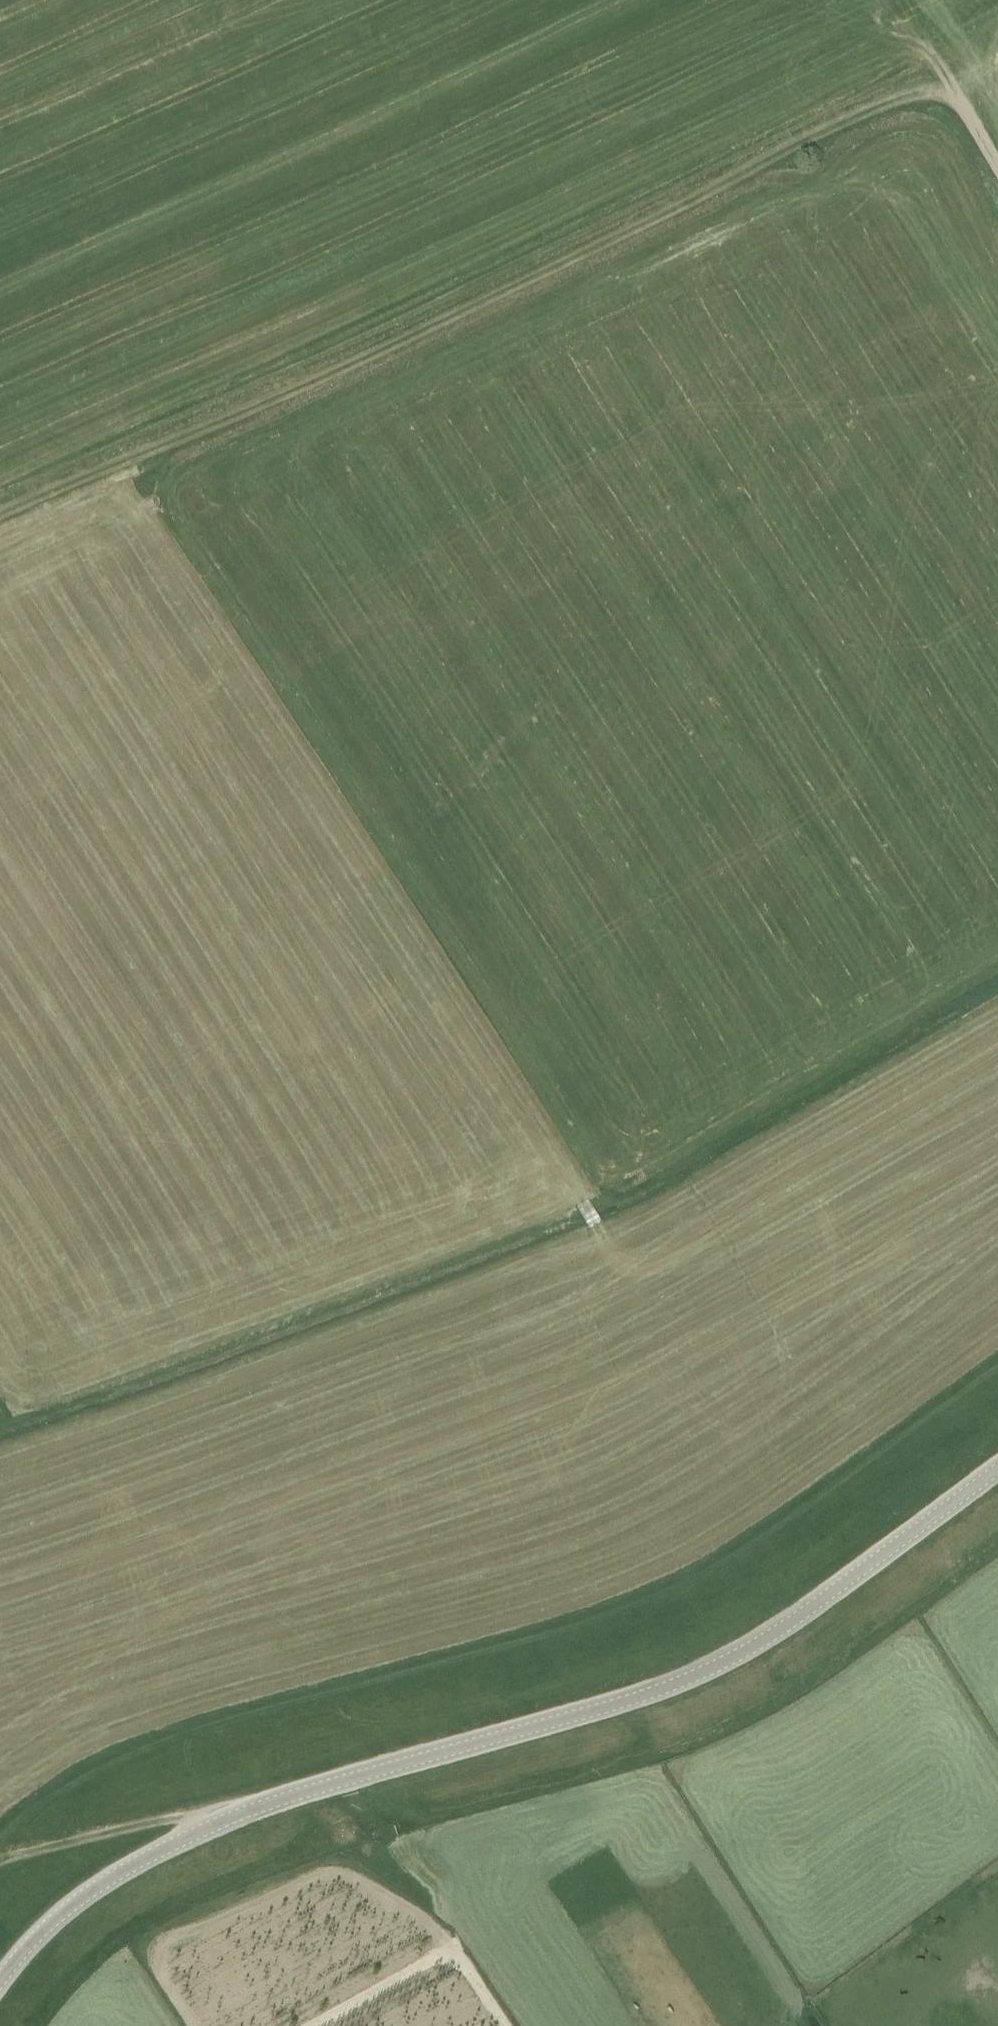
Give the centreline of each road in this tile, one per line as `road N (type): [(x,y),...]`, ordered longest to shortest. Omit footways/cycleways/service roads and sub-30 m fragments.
road 1 (tertiary): [(0,1988),(33,1942),(150,1855),(344,1781),(682,1685),(829,1601),(997,1474)]
road 2 (track): [(997,169),(952,96),(912,93),(0,518)]
road 3 (track): [(231,1821),(156,1824),(3,1860)]

